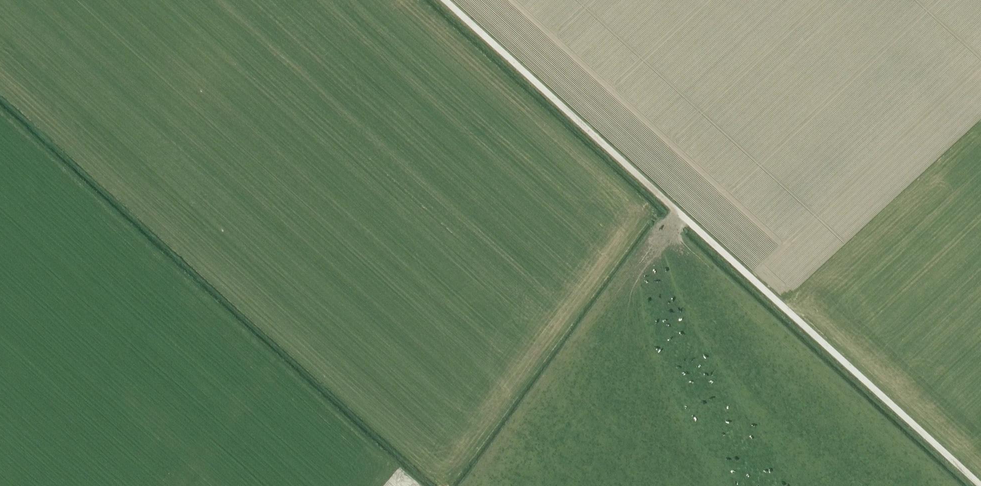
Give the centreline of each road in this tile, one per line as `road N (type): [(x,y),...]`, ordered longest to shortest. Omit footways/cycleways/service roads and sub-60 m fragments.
road 1 (track): [(857,0),(980,122)]

